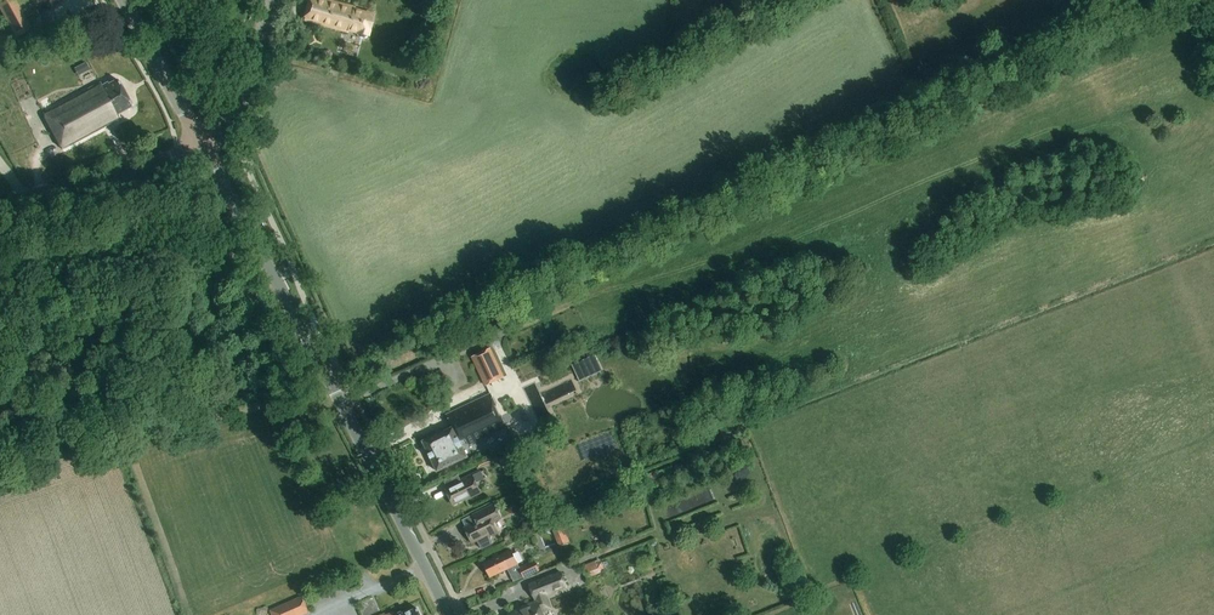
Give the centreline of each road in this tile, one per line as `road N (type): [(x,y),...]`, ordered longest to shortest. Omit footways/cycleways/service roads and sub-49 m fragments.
road 1 (residential): [(331,382),(1192,0)]
road 2 (tertiary): [(331,382),(203,143)]
road 3 (tertiary): [(451,614),(331,382)]
road 4 (unclassified): [(0,207),(118,178),(203,143)]
road 5 (tertiary): [(203,143),(233,120),(271,0)]
road 6 (tertiary): [(203,143),(124,0)]

